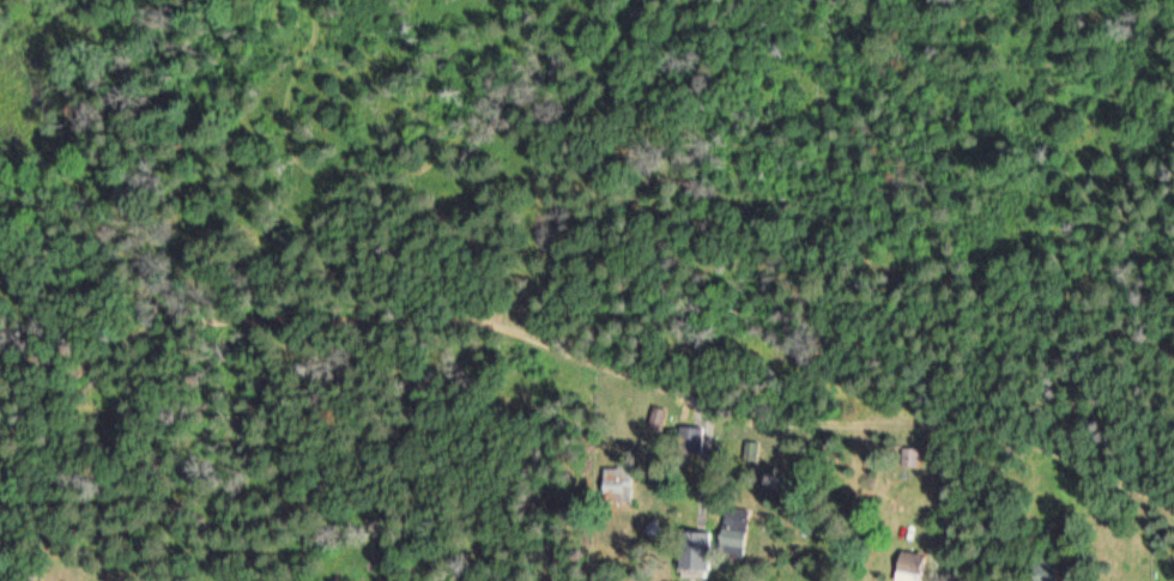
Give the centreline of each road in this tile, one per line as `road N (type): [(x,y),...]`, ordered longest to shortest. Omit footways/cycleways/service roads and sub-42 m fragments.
road 1 (track): [(1173,541),(916,426),(709,406),(563,337),(484,315),(207,304),(92,353),(0,441)]
road 2 (track): [(1173,253),(1099,217),(882,173),(613,202),(484,315)]

